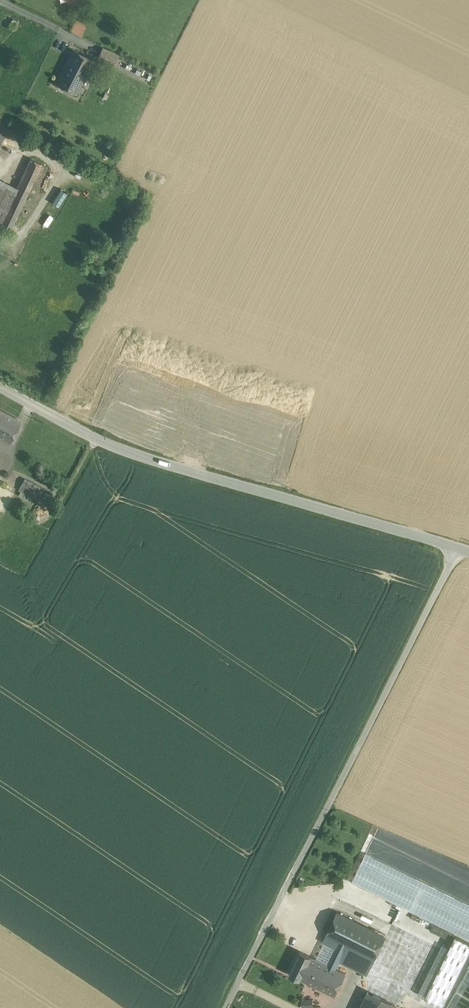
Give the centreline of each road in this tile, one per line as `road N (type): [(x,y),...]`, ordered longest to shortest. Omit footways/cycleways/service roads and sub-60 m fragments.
road 1 (unclassified): [(227,1007),(457,546)]
road 2 (tertiary): [(0,387),(92,438),(168,465),(457,546)]
road 3 (track): [(329,1007),(385,967),(397,937),(340,904),(311,913),(279,901)]

